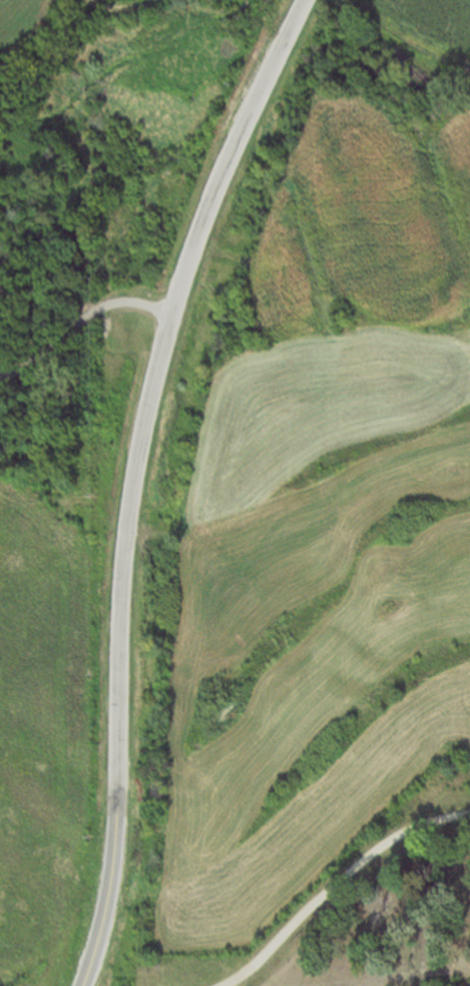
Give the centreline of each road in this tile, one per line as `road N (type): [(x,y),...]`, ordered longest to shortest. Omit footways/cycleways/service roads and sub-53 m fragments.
road 1 (secondary): [(82,985),(117,830),(121,607),(135,467),(170,307),(303,0)]
road 2 (residential): [(216,985),(252,965),(362,853),(415,825),(469,814)]
road 3 (residential): [(170,307),(113,300),(0,374)]

